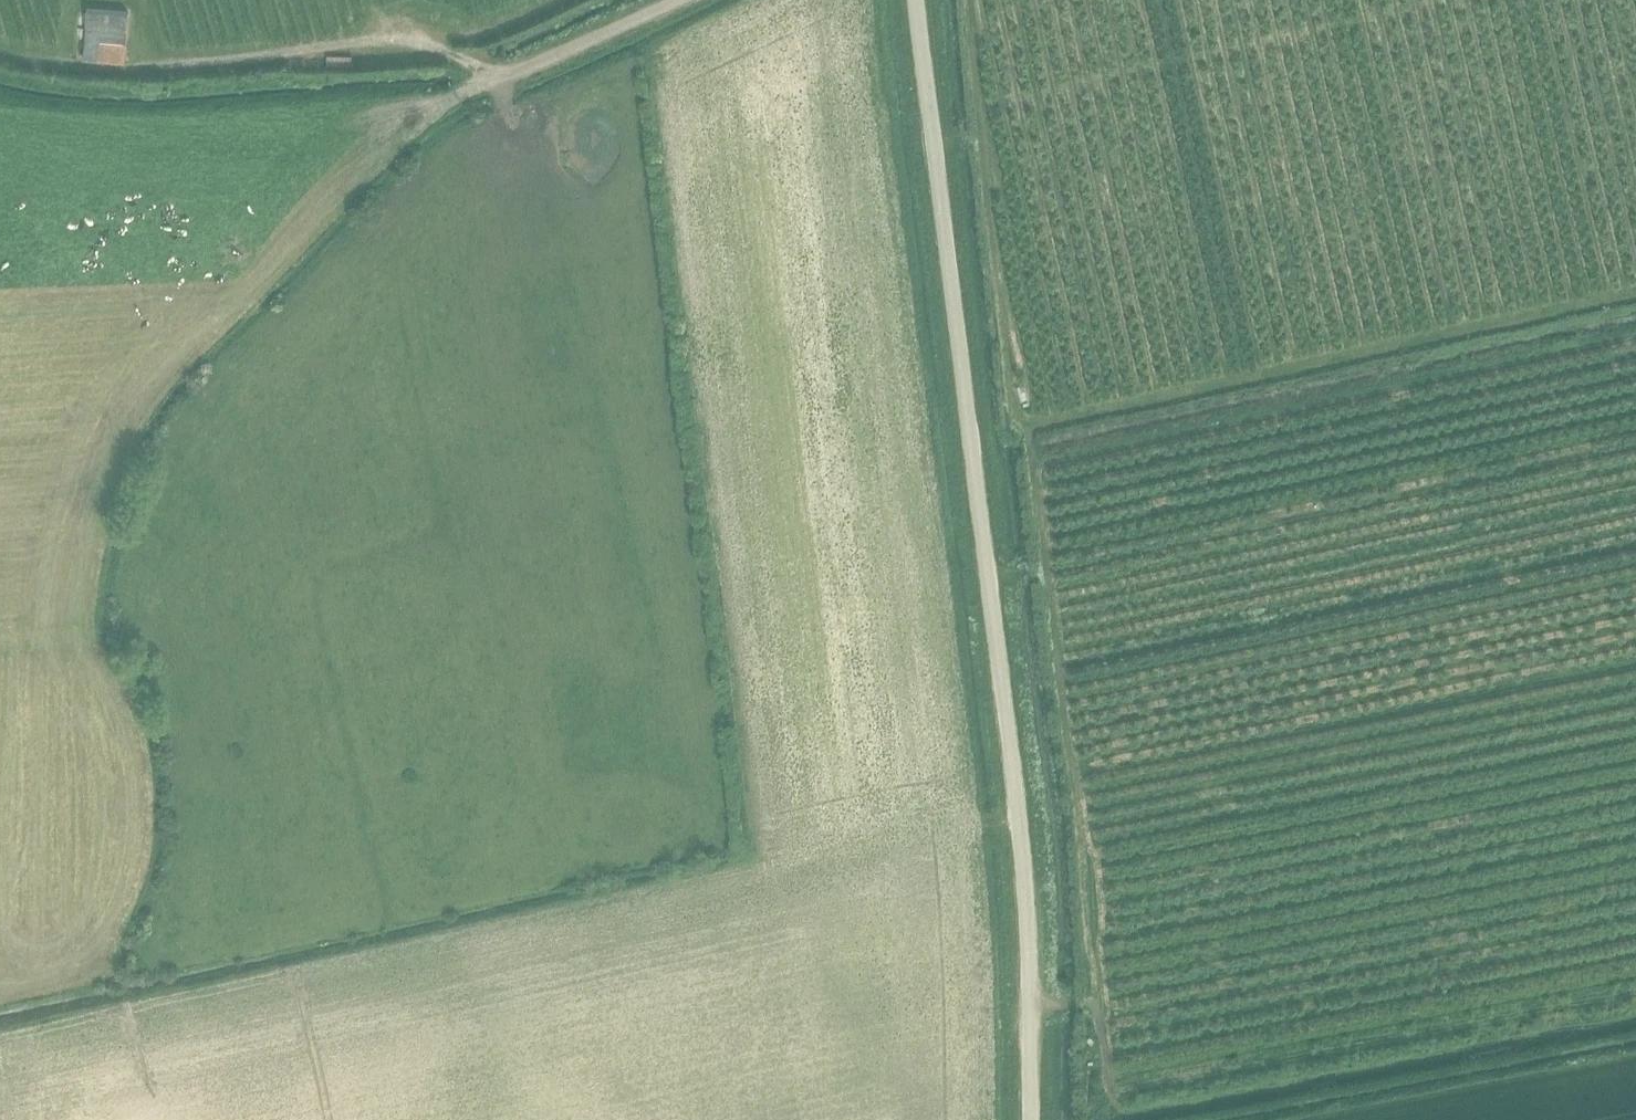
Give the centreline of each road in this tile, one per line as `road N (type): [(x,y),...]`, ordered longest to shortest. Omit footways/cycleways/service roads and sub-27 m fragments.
road 1 (unclassified): [(1039,1119),(1034,921),(1012,709),(918,0)]
road 2 (unclassified): [(0,62),(149,69),(397,45),(440,50),(490,73),(521,71),(679,0)]

